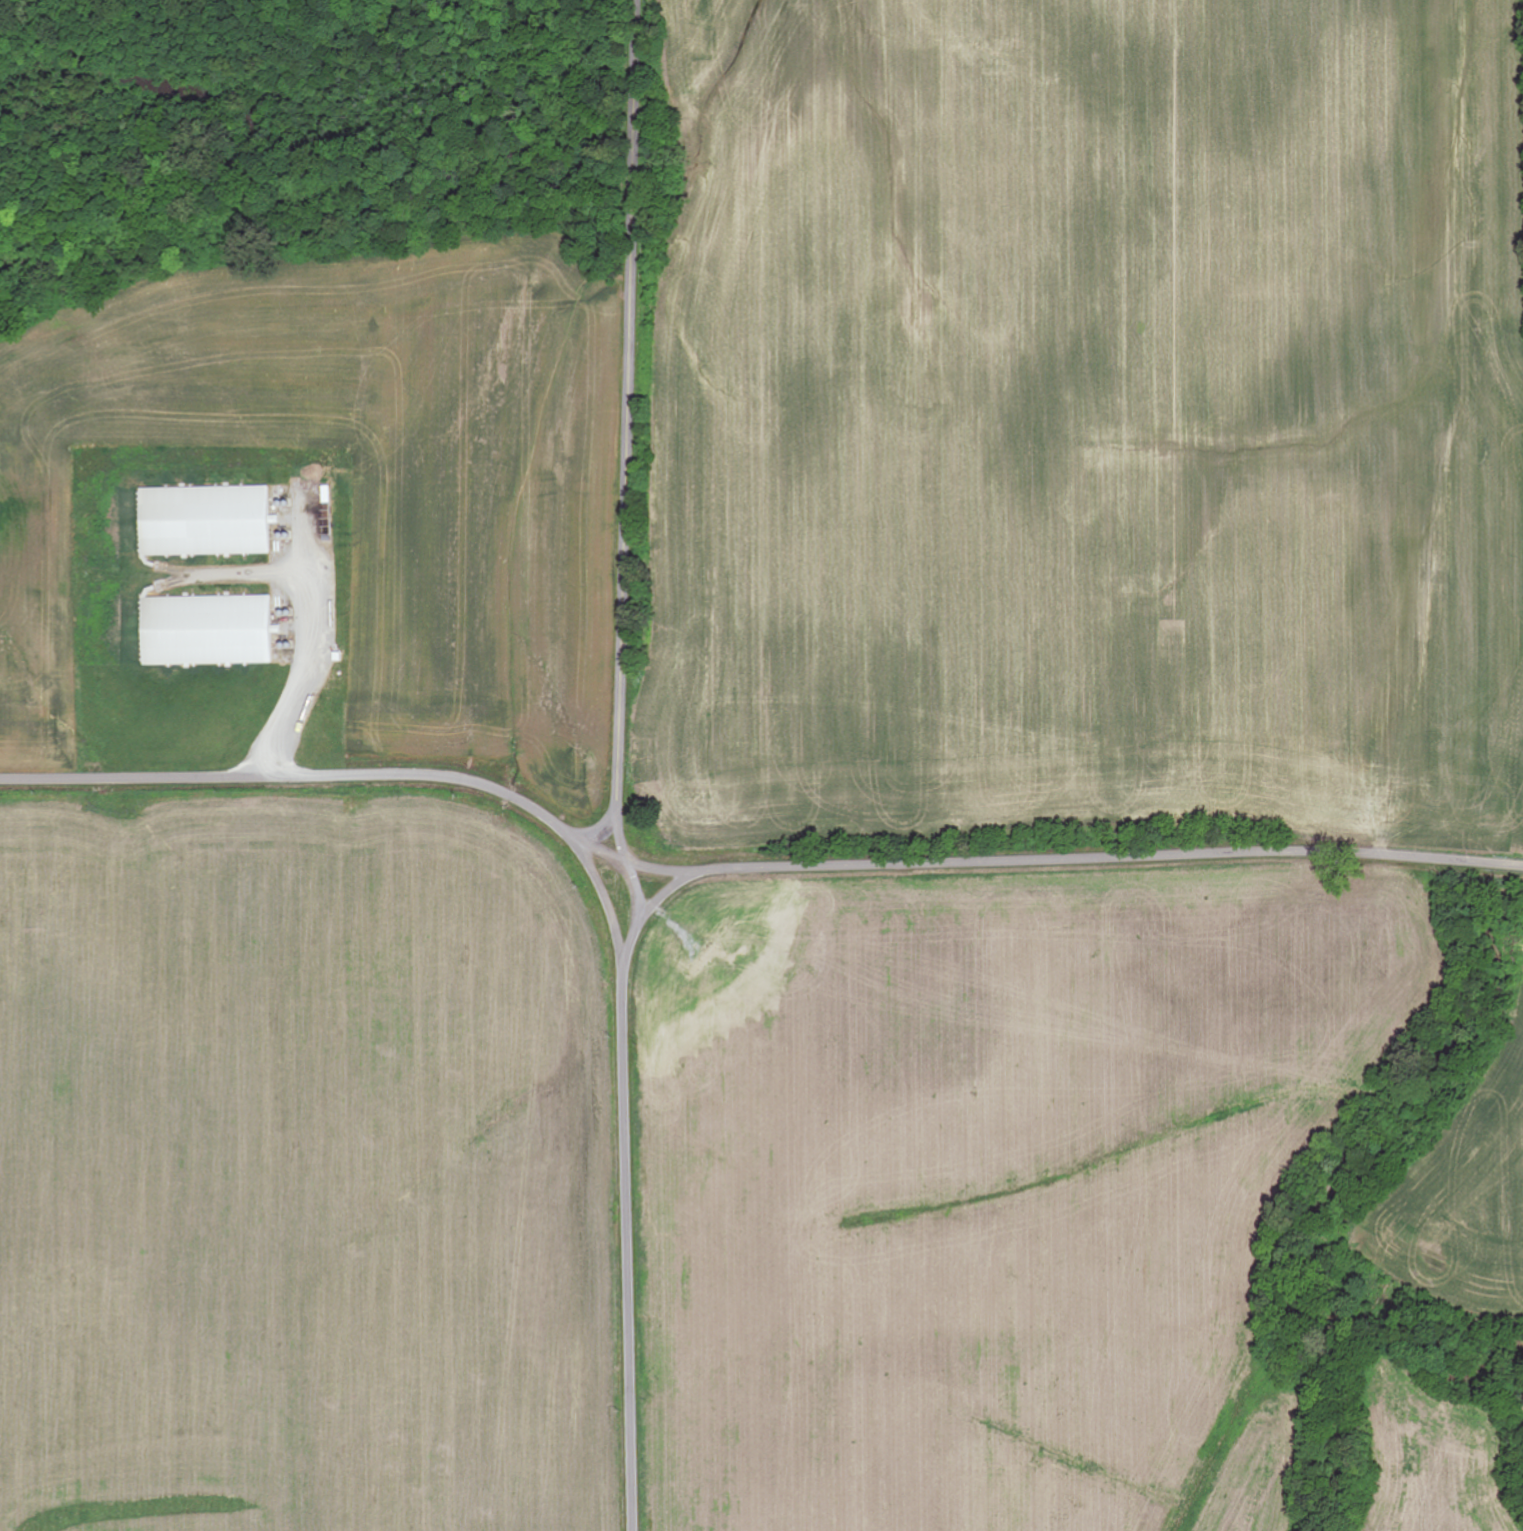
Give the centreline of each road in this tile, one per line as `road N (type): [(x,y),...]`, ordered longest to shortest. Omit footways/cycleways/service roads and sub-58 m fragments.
road 1 (tertiary): [(1522,864),(1319,850),(671,869),(618,856),(512,795),(442,775),(0,777)]
road 2 (tertiary): [(634,1530),(625,1014),(638,917),(618,807),(636,0)]
road 3 (residential): [(627,972),(603,894),(557,822)]

